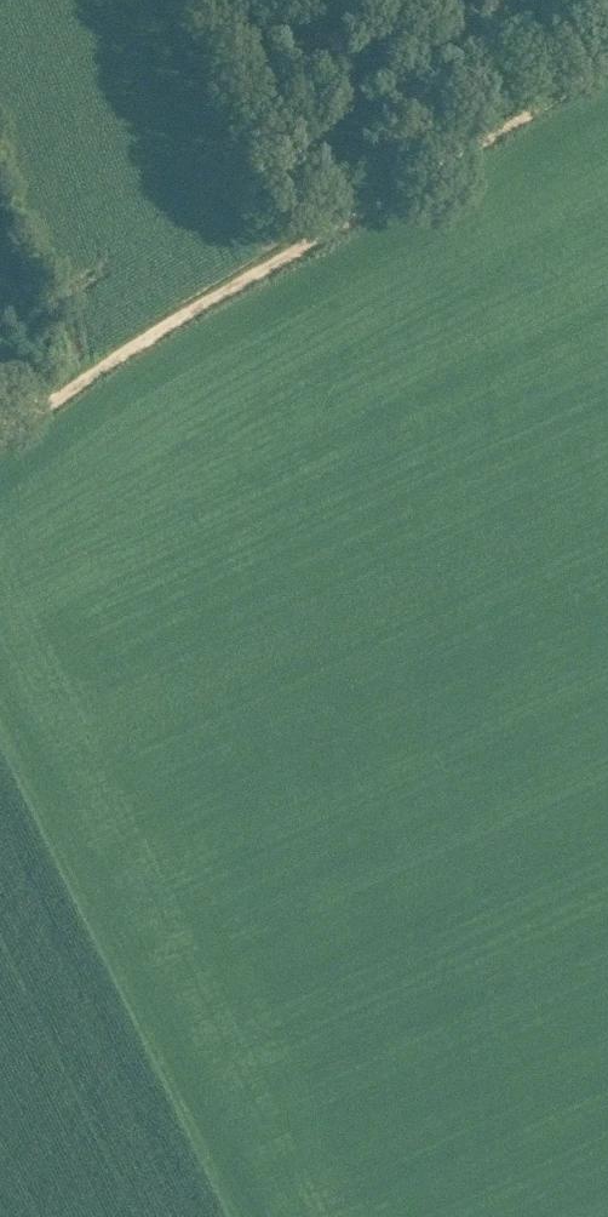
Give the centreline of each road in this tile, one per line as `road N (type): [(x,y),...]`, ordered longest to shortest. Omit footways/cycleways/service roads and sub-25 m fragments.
road 1 (track): [(607,58),(135,332),(0,424)]

